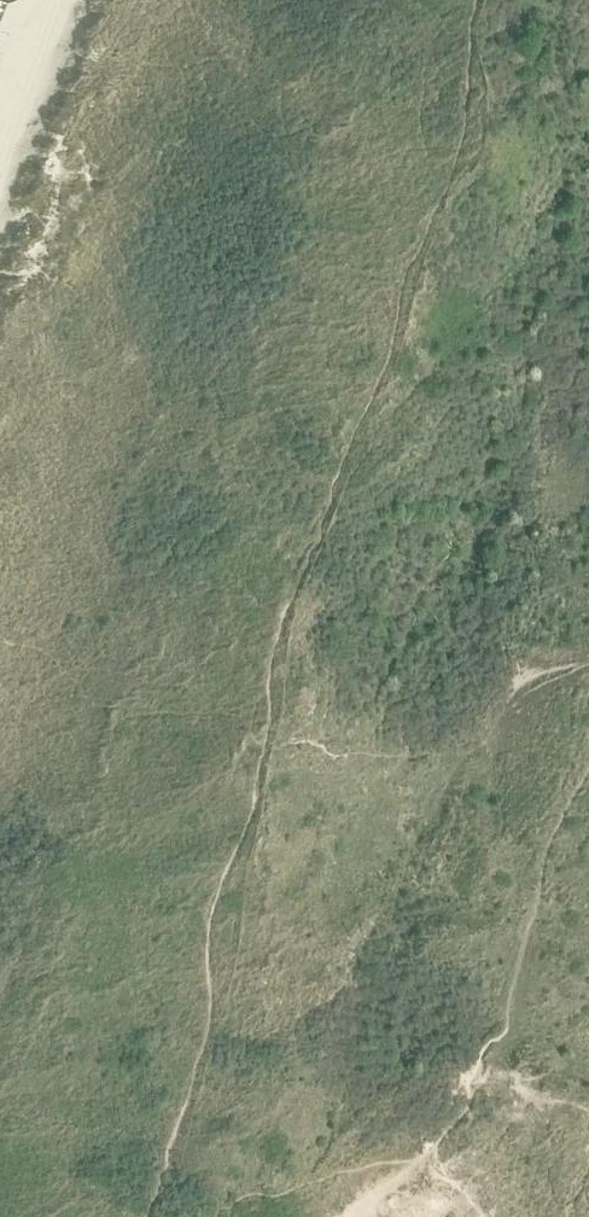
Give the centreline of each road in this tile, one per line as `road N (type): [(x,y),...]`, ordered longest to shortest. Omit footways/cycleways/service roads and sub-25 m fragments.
road 1 (track): [(48,0),(0,132)]

